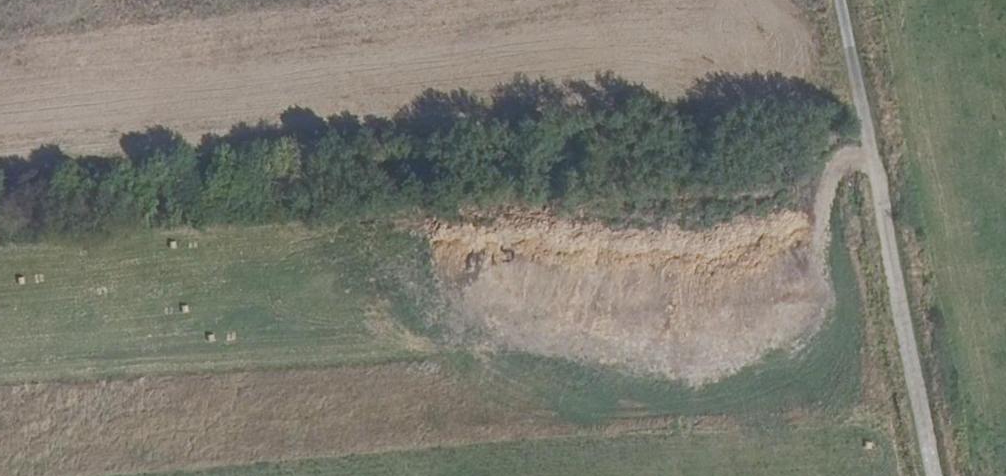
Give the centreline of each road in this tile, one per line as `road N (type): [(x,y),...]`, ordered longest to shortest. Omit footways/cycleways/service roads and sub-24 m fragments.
road 1 (unclassified): [(933,475),(839,0)]

